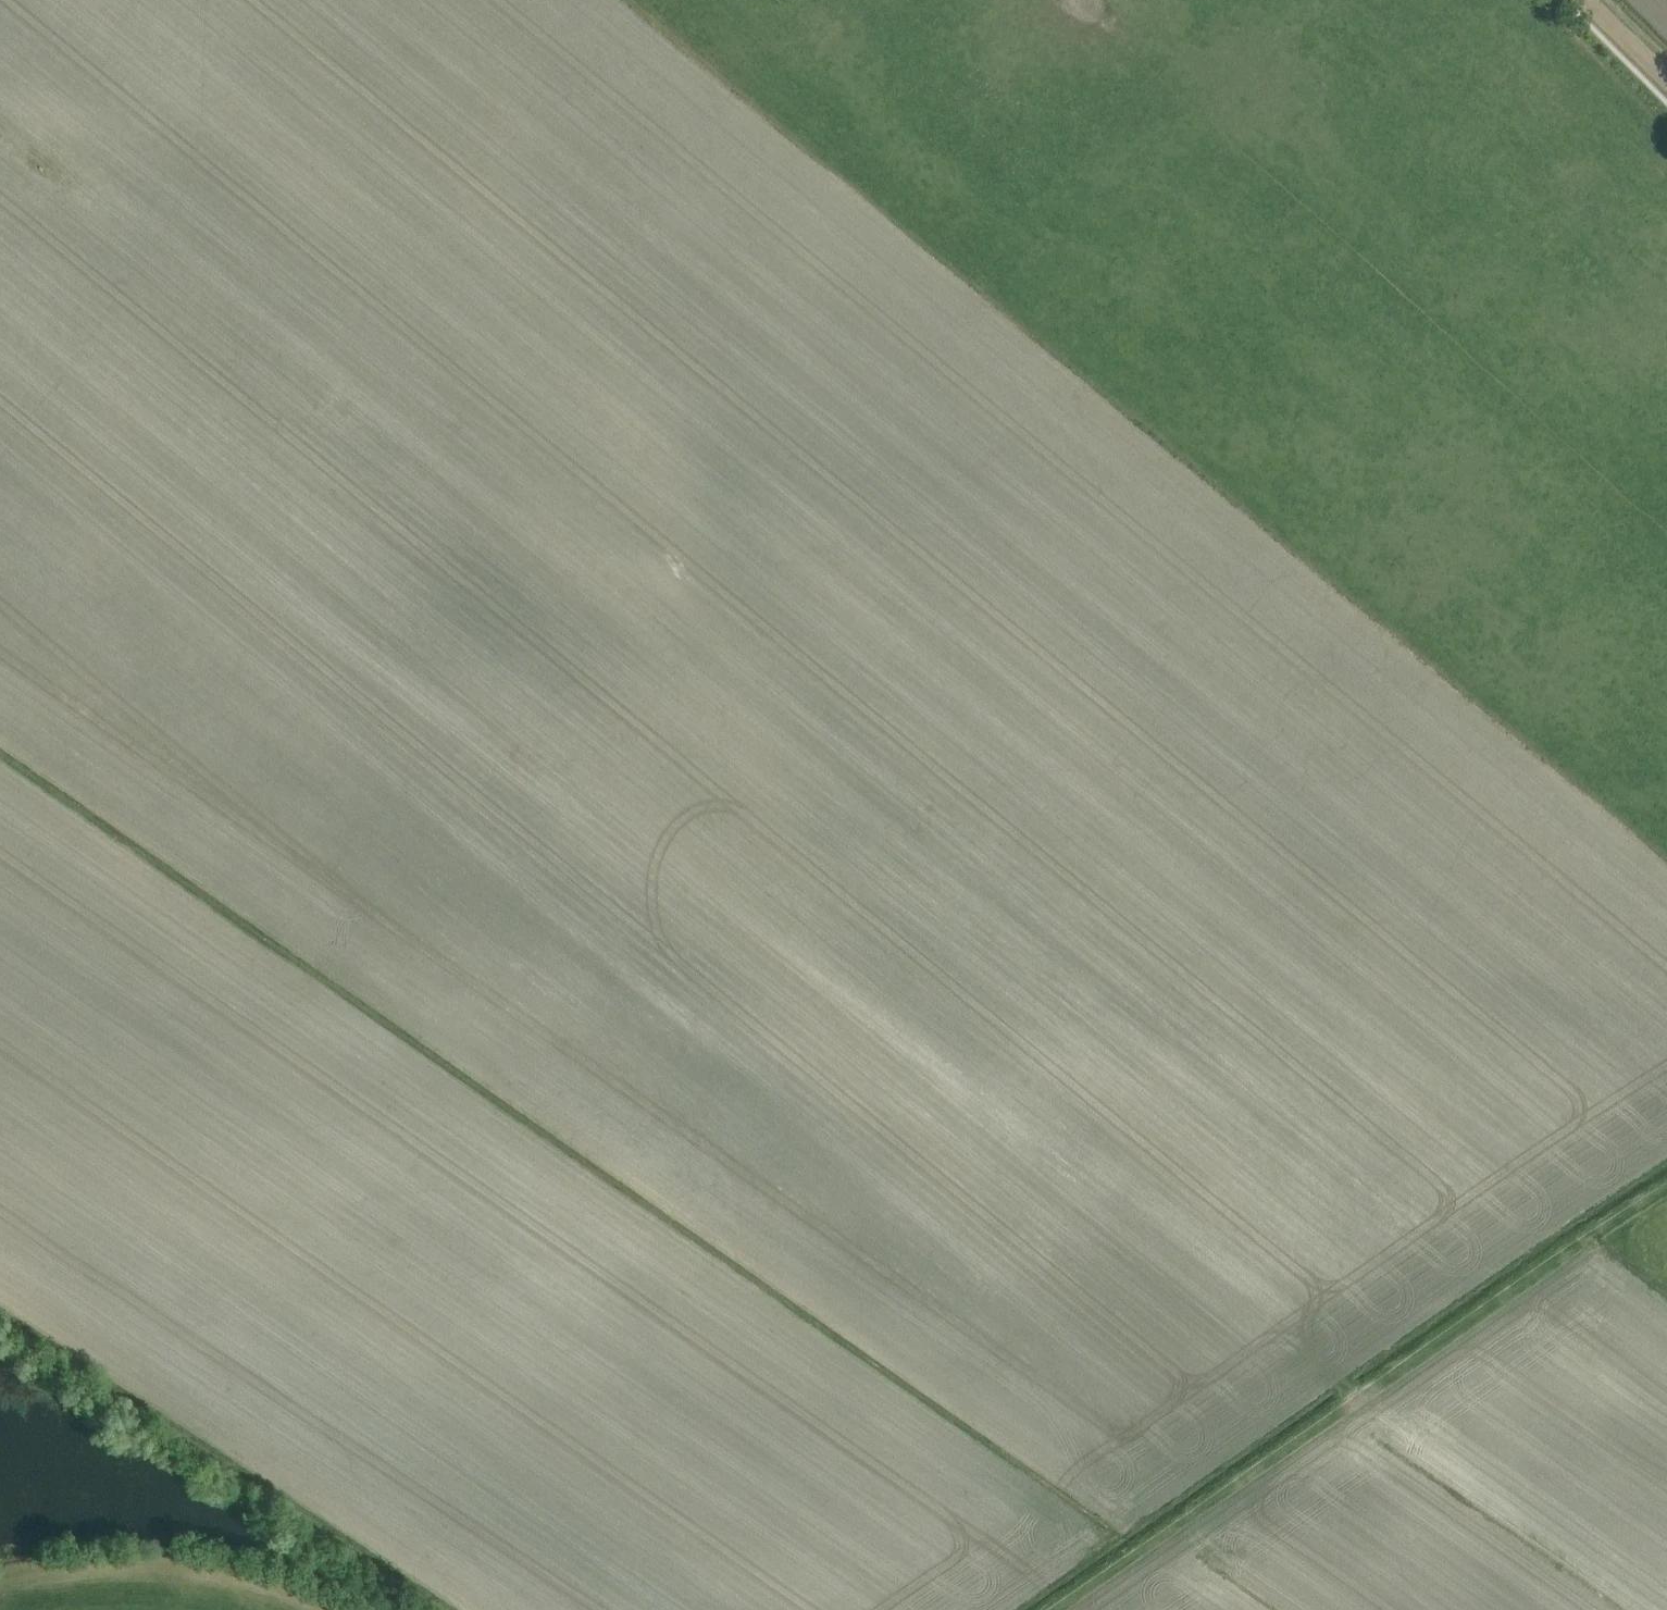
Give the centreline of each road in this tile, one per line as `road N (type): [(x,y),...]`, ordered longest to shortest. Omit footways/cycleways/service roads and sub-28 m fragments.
road 1 (track): [(1666,1186),(1050,1609)]

